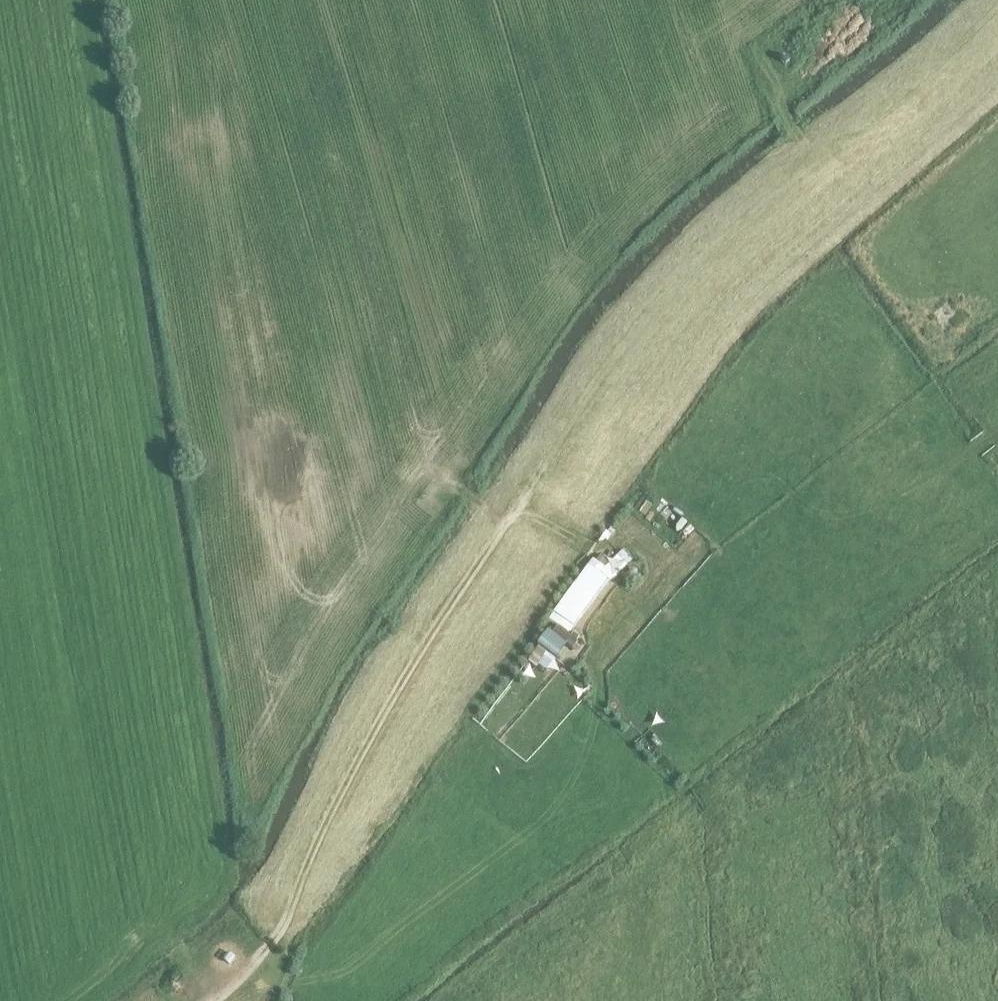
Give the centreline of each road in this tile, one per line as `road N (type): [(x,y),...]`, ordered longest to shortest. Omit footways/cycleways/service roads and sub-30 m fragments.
road 1 (track): [(762,56),(811,160),(720,237),(617,354),(406,674),(318,838),(283,926),(214,1000)]
road 2 (track): [(811,160),(997,7)]

